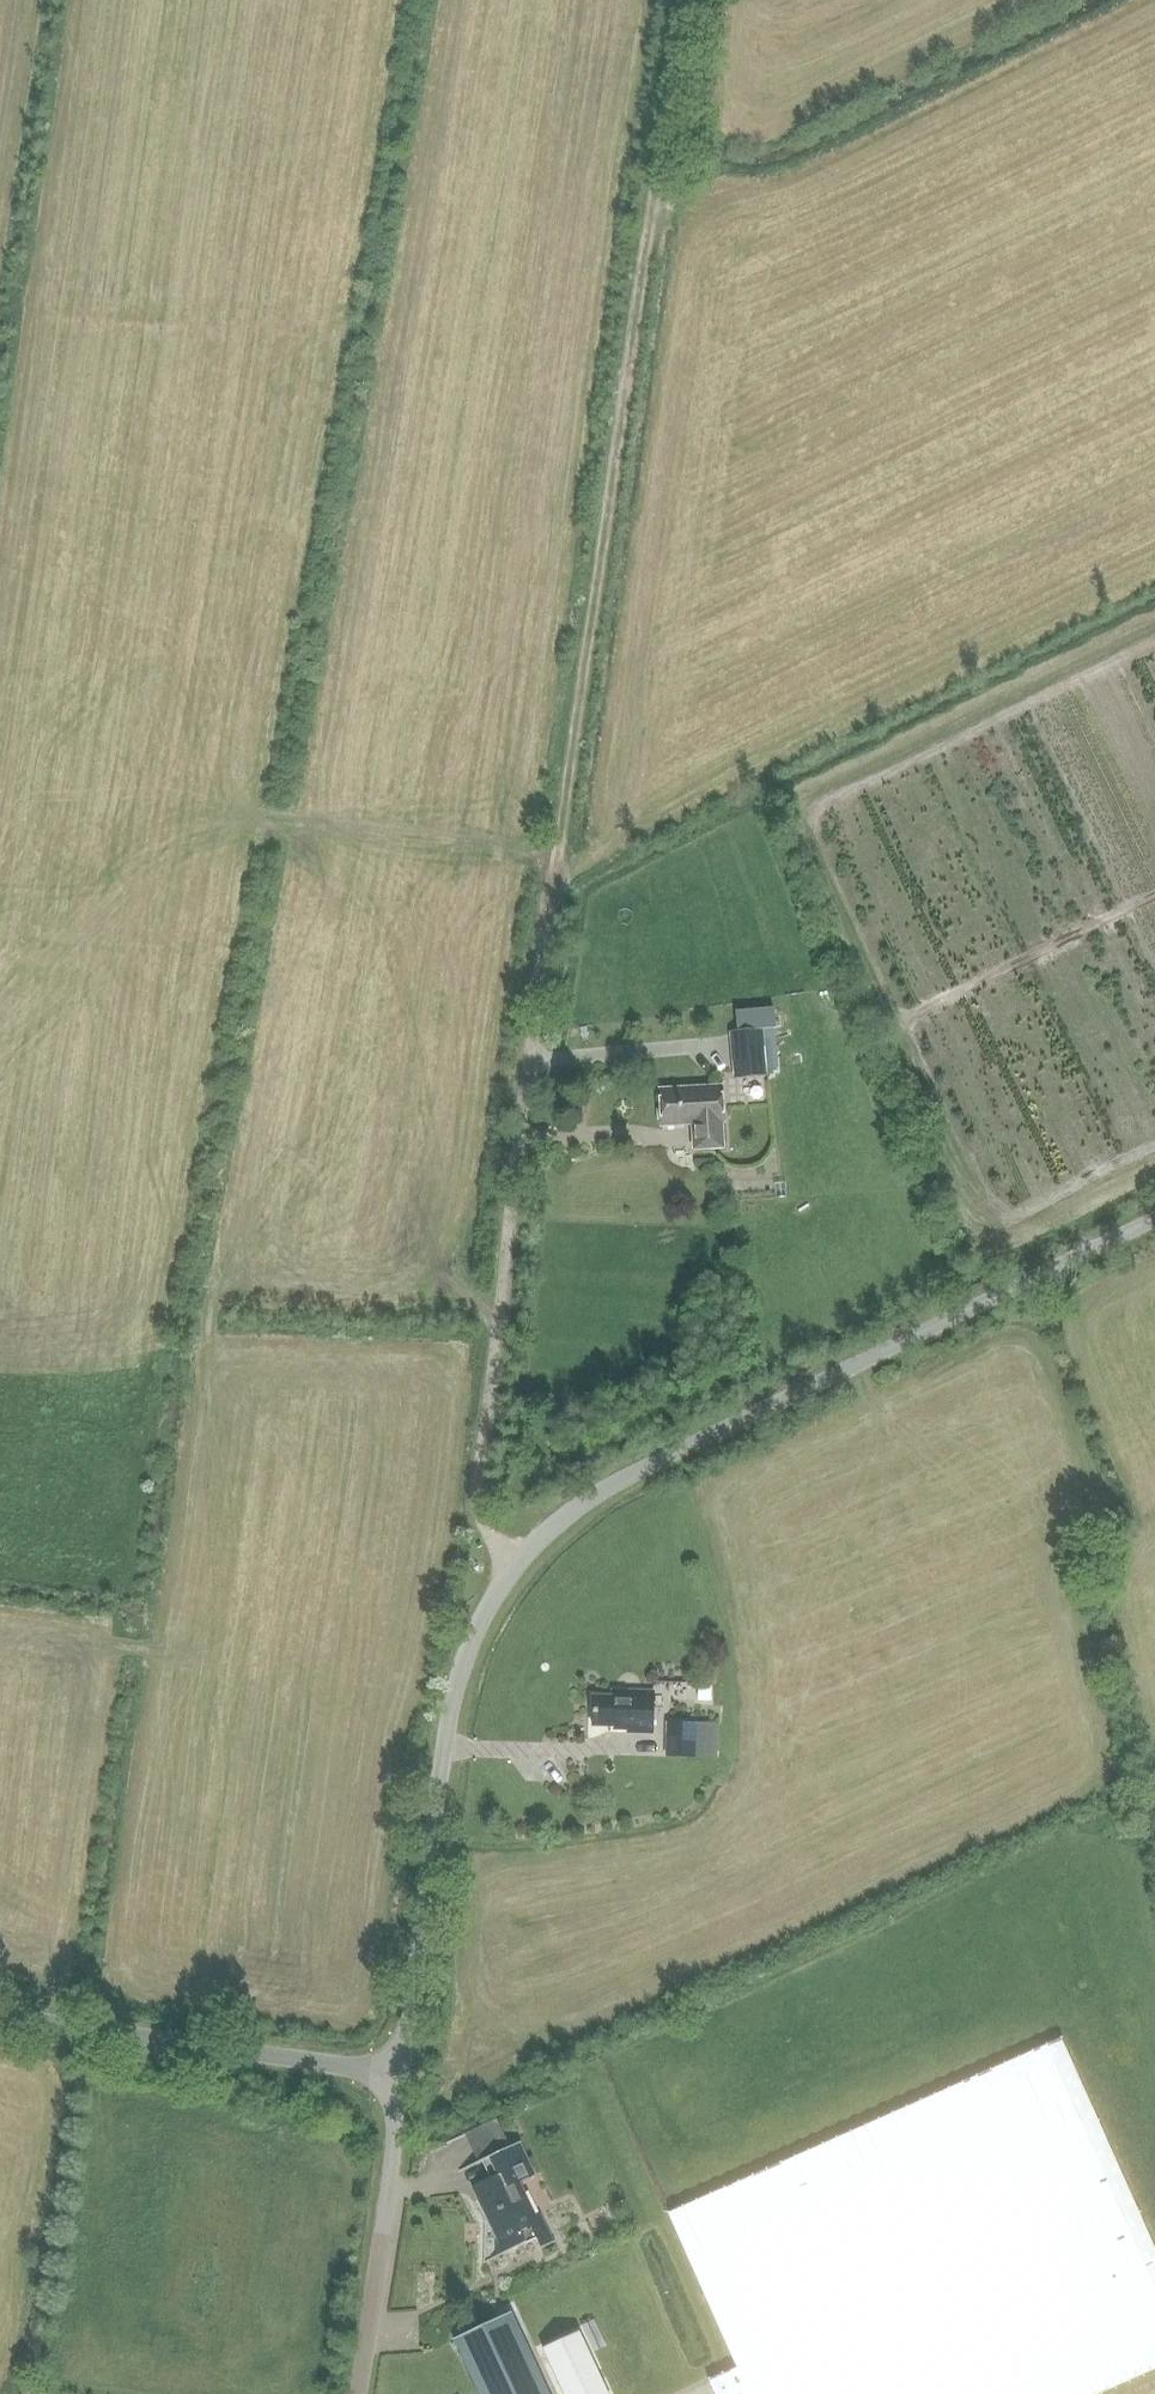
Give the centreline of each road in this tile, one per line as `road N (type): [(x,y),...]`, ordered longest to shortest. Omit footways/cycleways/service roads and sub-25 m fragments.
road 1 (unclassified): [(513,1564),(493,1540),(480,1501),(519,1152),(682,0)]
road 2 (unclassified): [(513,1564),(598,1493),(1154,1218)]
road 3 (unclassified): [(404,2075),(450,1712),(476,1629),(513,1564)]
road 4 (unclassified): [(404,2075),(0,2017)]
road 5 (unclassified): [(359,2393),(404,2075)]

